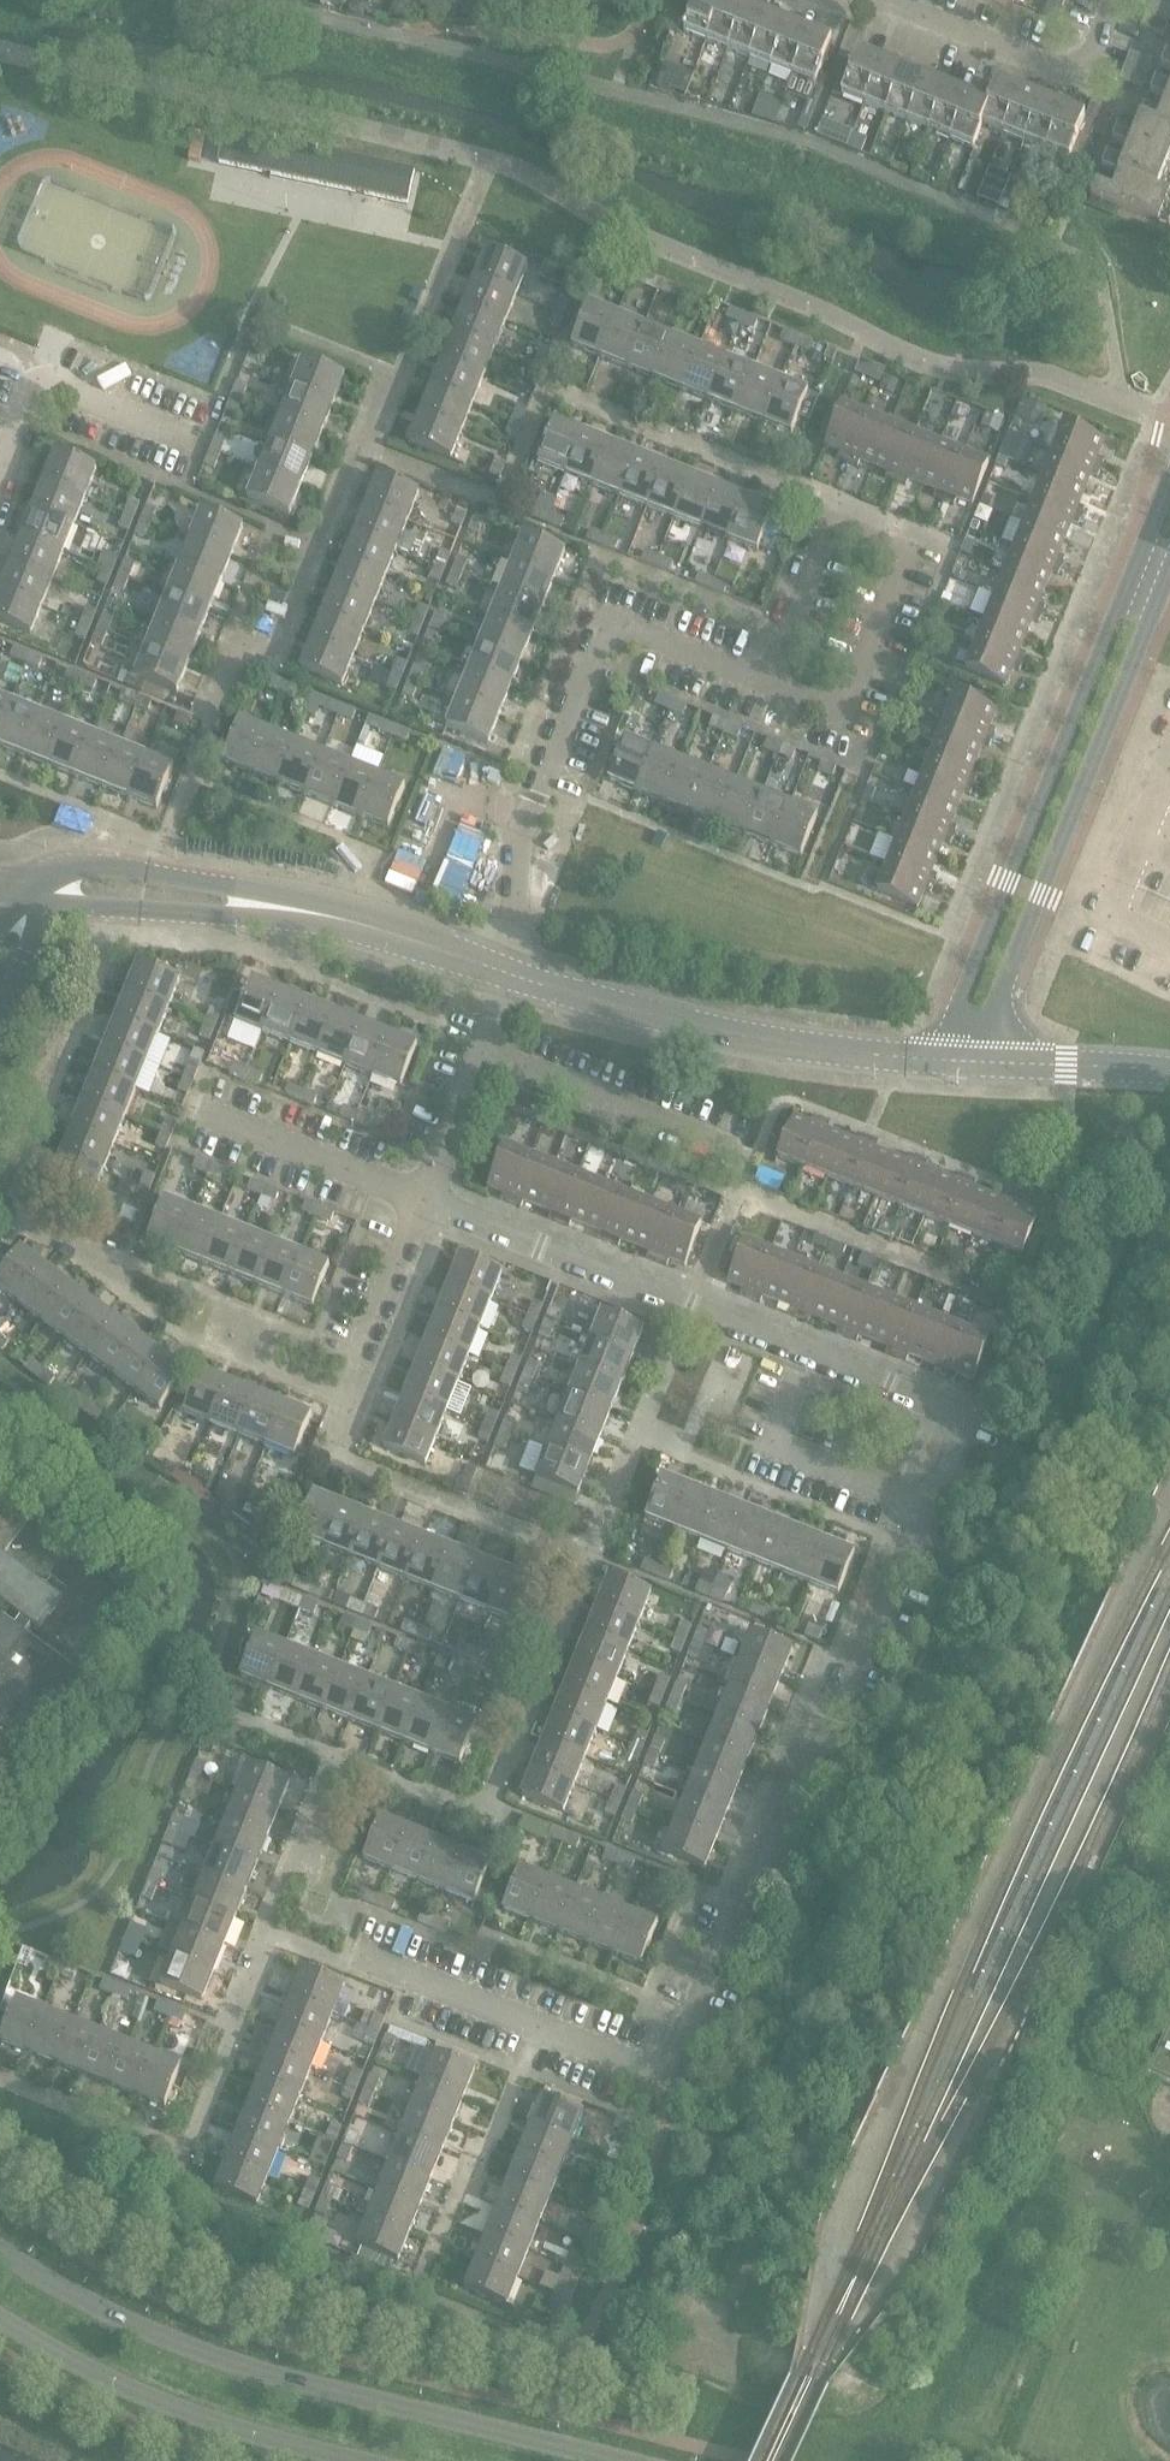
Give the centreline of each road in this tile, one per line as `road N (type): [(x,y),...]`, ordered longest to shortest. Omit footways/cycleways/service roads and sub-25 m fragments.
road 1 (residential): [(264,1931),(537,2023),(671,2078),(953,1409),(425,1198)]
road 2 (secondary): [(624,2460),(238,2365),(90,2296),(0,2242)]
road 3 (unclassified): [(1169,481),(933,1060)]
road 4 (residential): [(508,972),(523,820),(604,619),(765,683)]
road 5 (unclassified): [(973,1061),(1169,570)]
road 6 (unclassified): [(27,899),(60,887),(92,888),(305,909),(394,930),(508,972)]
road 7 (unclassified): [(508,972),(697,1028),(933,1060)]
road 8 (residential): [(765,683),(829,525),(907,555),(843,714)]
road 9 (secondary): [(0,2315),(173,2400),(397,2460)]
road 10 (residential): [(897,0),(1081,78),(1112,0)]
road 11 (residential): [(425,1198),(190,1104)]
road 12 (residential): [(425,1198),(508,972)]
road 13 (unclassified): [(1169,1069),(973,1061)]
road 14 (residential): [(362,1358),(425,1198)]

